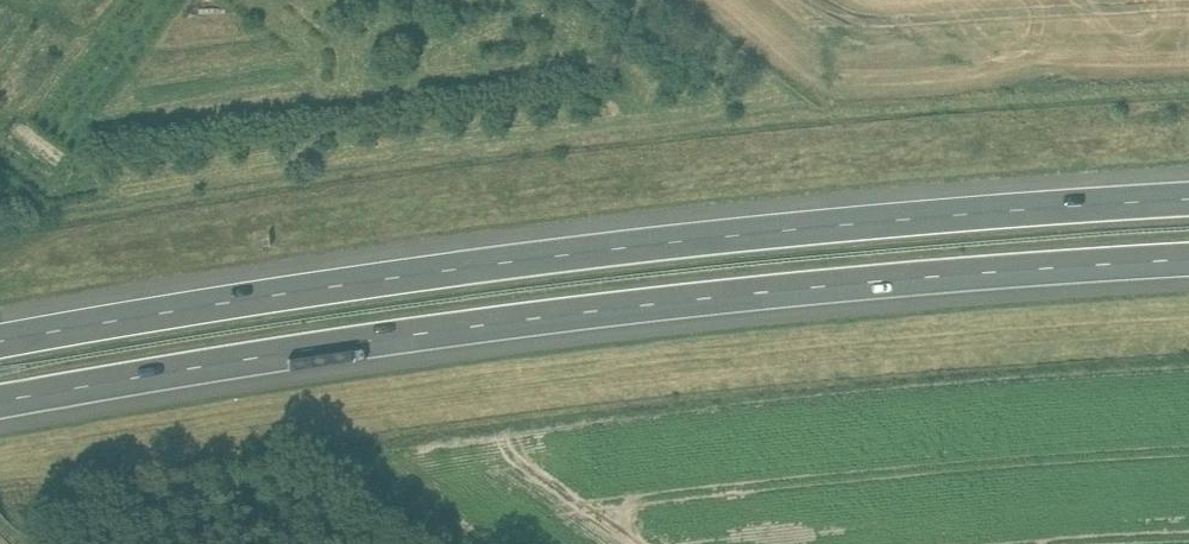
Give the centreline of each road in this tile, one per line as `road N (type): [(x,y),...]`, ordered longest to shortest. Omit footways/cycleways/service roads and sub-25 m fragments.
road 1 (motorway): [(1188,198),(605,248),(0,339)]
road 2 (motorway): [(0,399),(591,309),(1188,259)]

